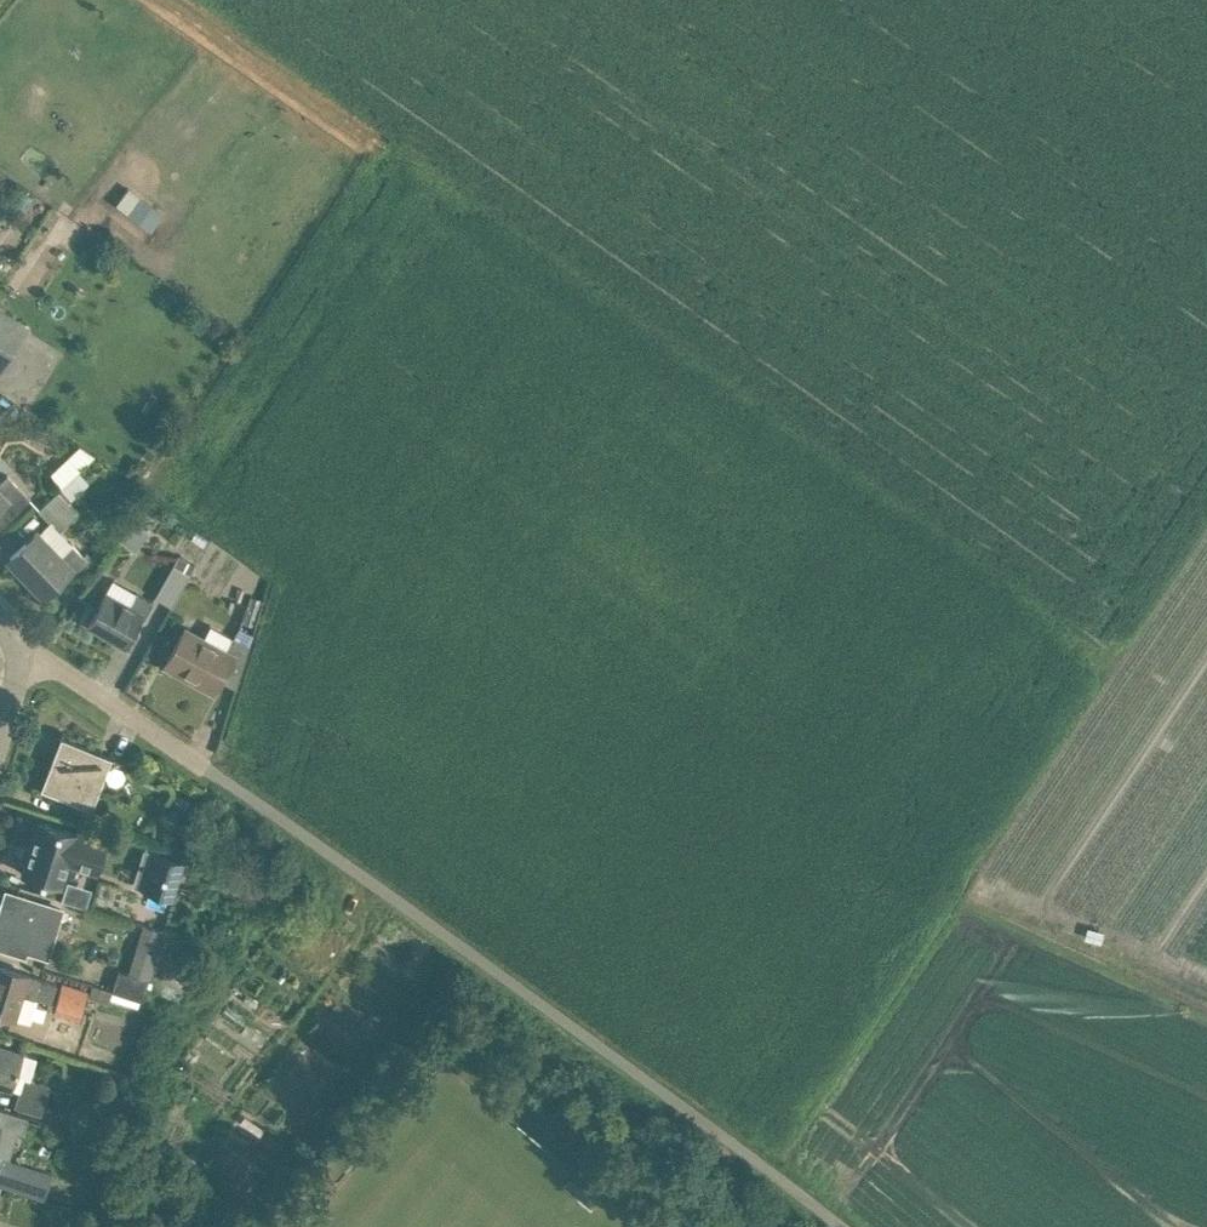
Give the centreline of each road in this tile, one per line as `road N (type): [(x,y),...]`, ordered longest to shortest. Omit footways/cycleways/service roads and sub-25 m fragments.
road 1 (unclassified): [(841,1226),(481,957),(26,643)]

